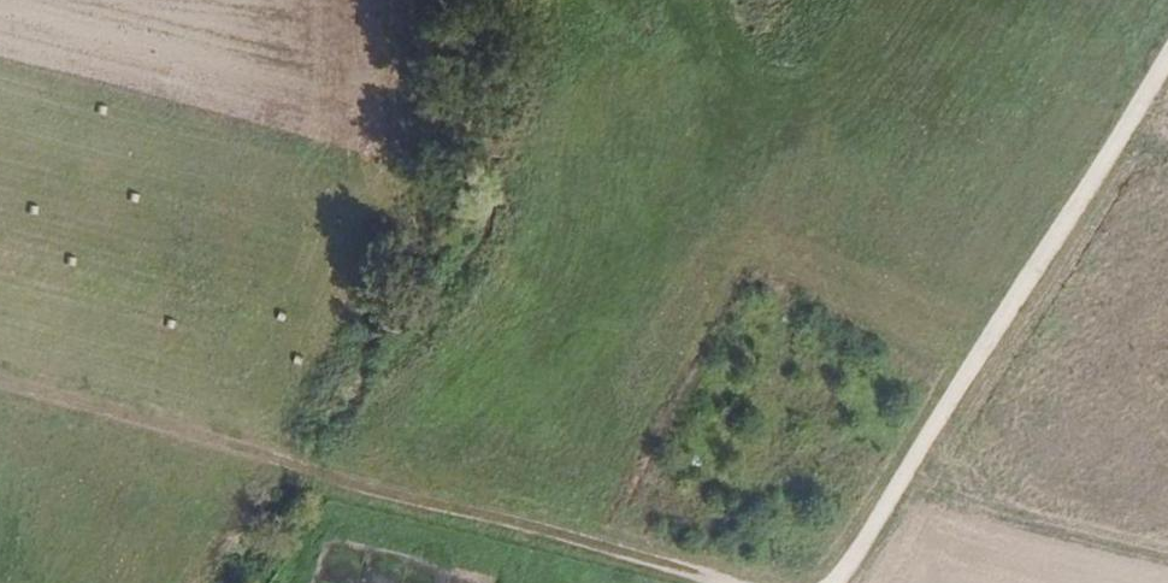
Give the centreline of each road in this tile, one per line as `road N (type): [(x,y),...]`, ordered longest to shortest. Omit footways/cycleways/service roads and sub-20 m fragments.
road 1 (track): [(0,379),(765,582)]
road 2 (track): [(833,582),(1167,29)]
road 3 (track): [(966,364),(755,245),(603,509)]
road 4 (track): [(303,460),(220,582)]

